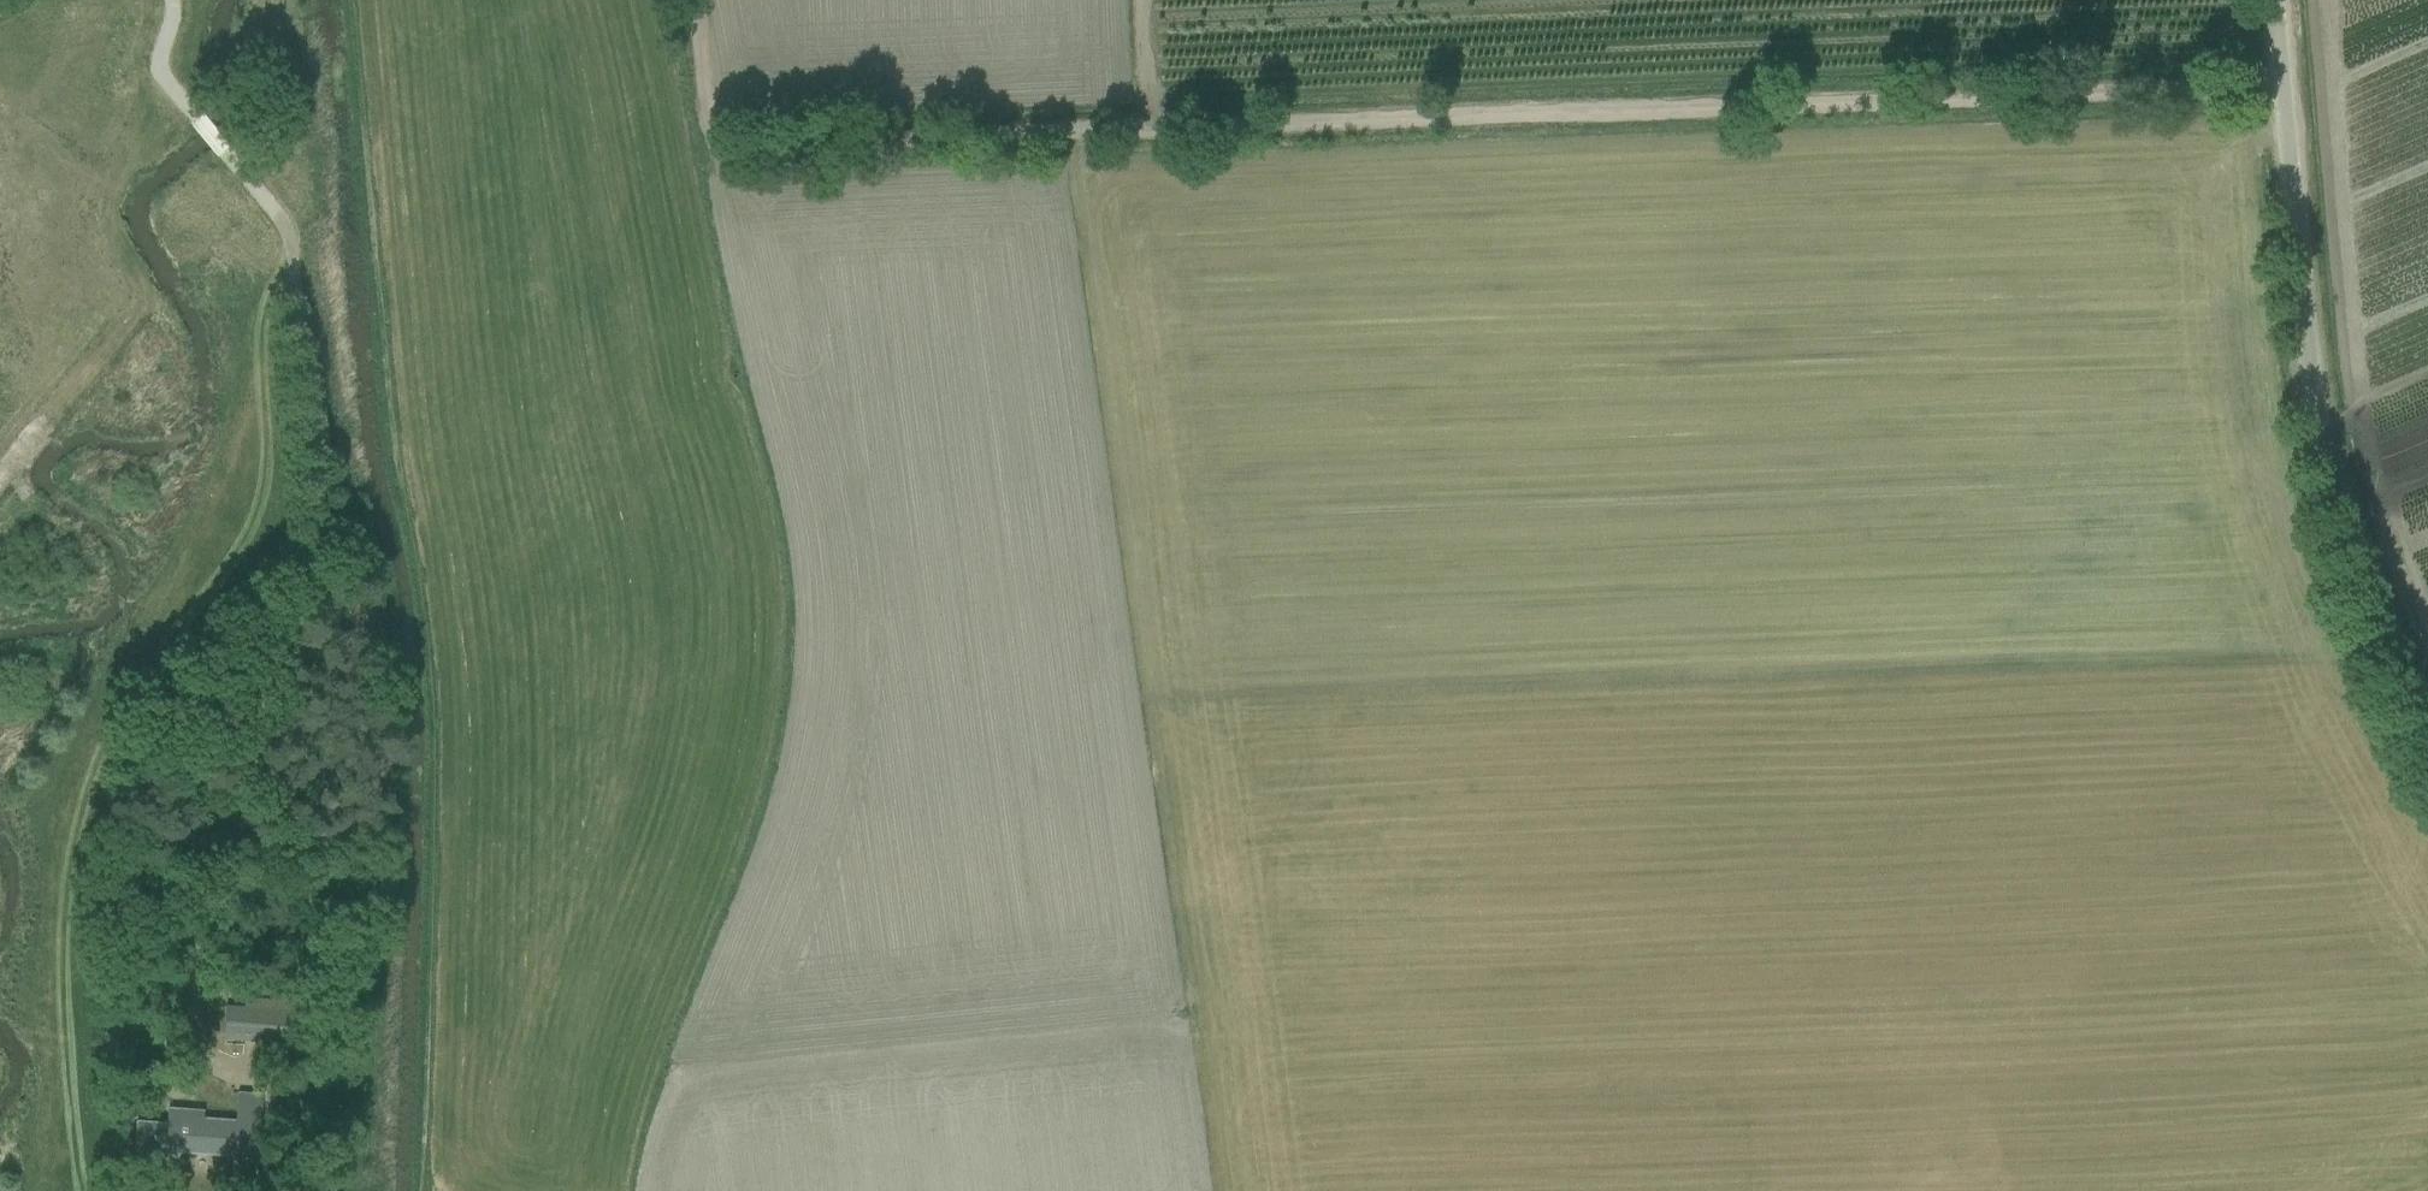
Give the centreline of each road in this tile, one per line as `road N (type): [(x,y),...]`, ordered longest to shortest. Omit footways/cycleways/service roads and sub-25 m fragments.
road 1 (track): [(2289,98),(713,151),(680,0)]
road 2 (unclassified): [(2427,711),(2373,616),(2326,455),(2279,0)]
road 3 (track): [(174,0),(158,47),(162,66),(221,150),(271,196),(289,234),(319,497)]

